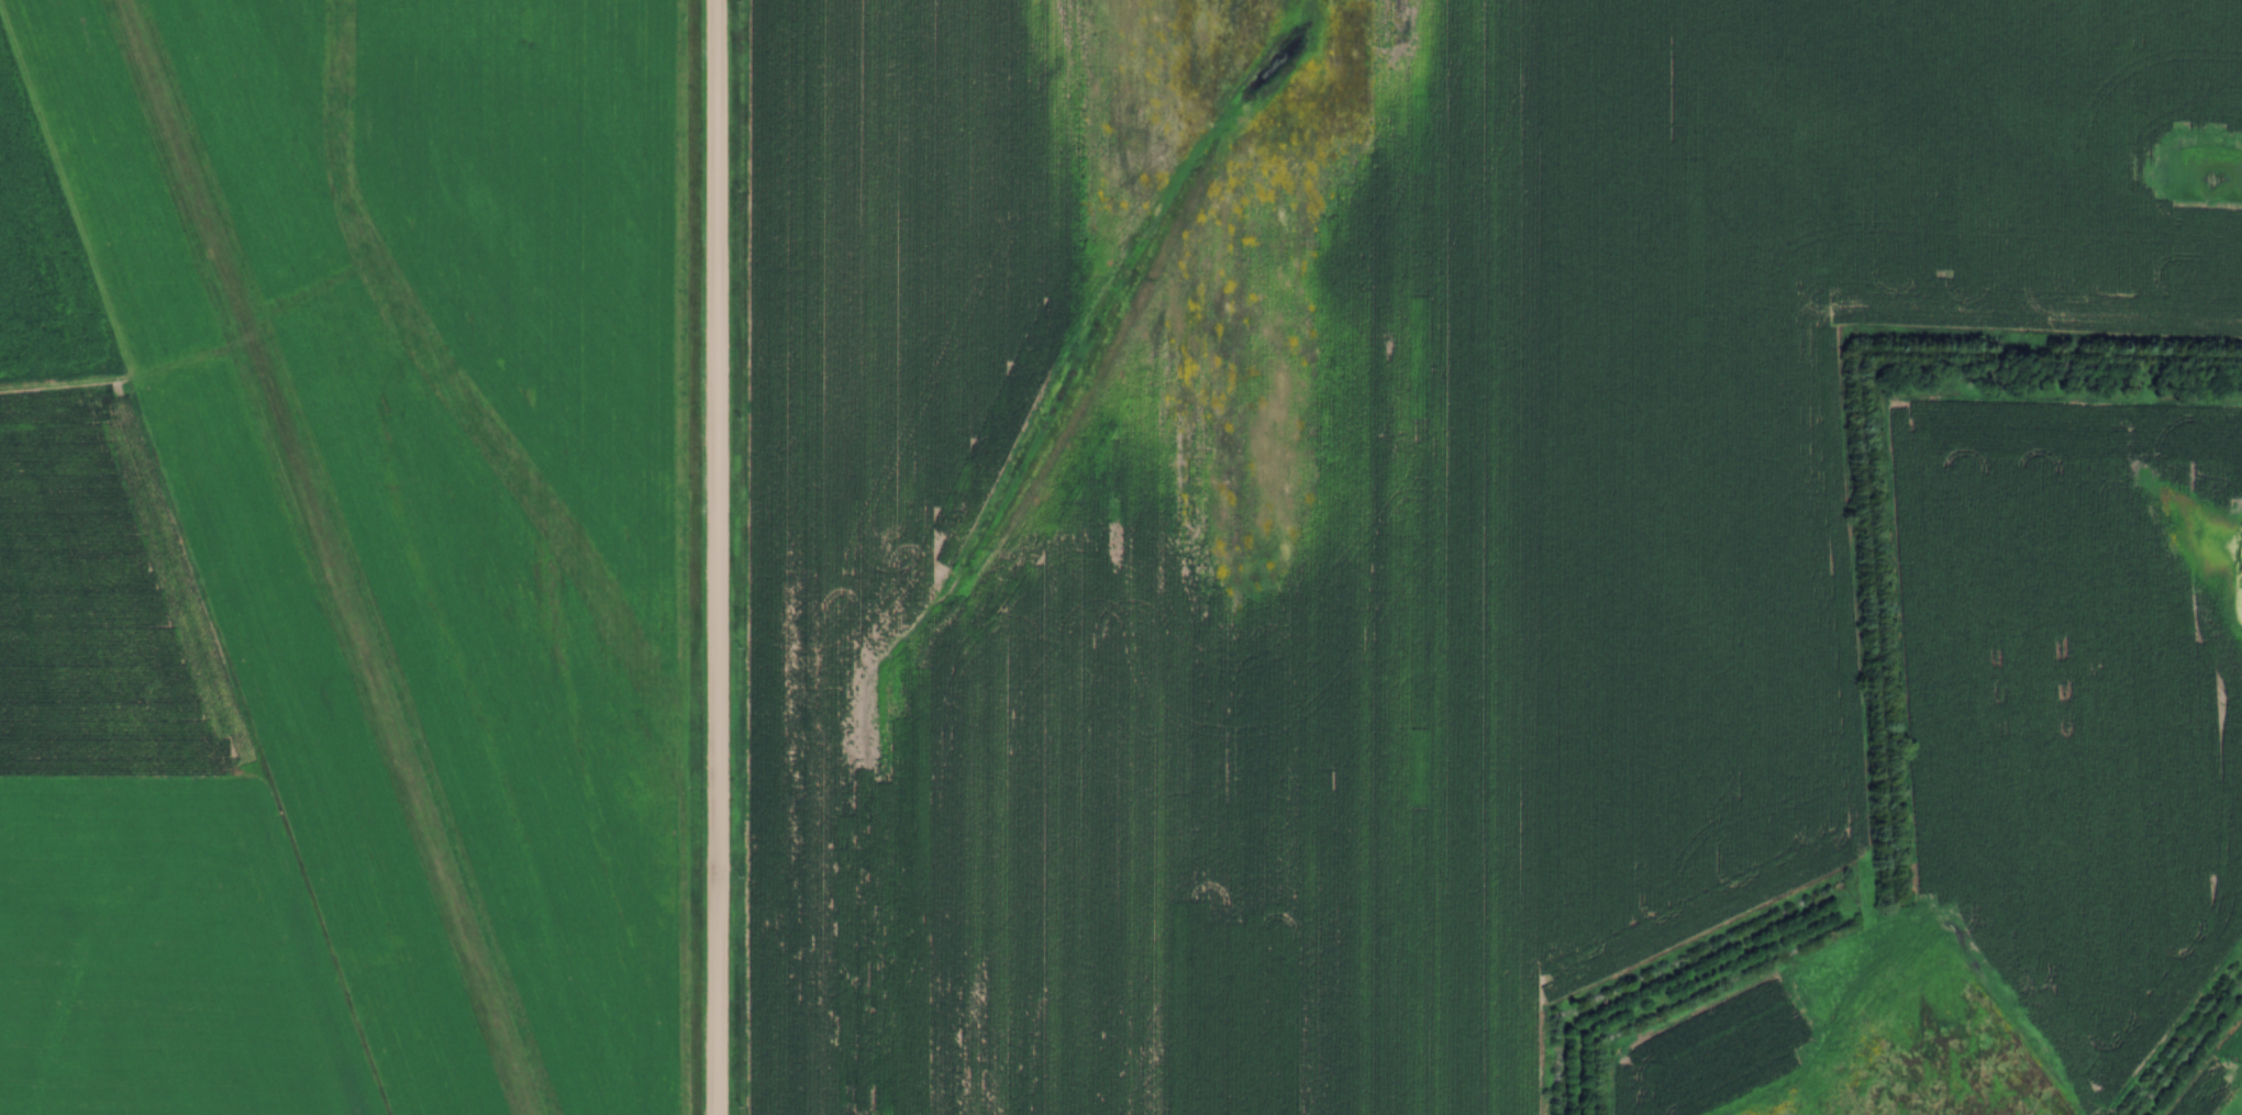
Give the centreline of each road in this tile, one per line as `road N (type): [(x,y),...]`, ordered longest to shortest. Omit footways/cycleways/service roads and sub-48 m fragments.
road 1 (tertiary): [(714,1114),(713,0)]

